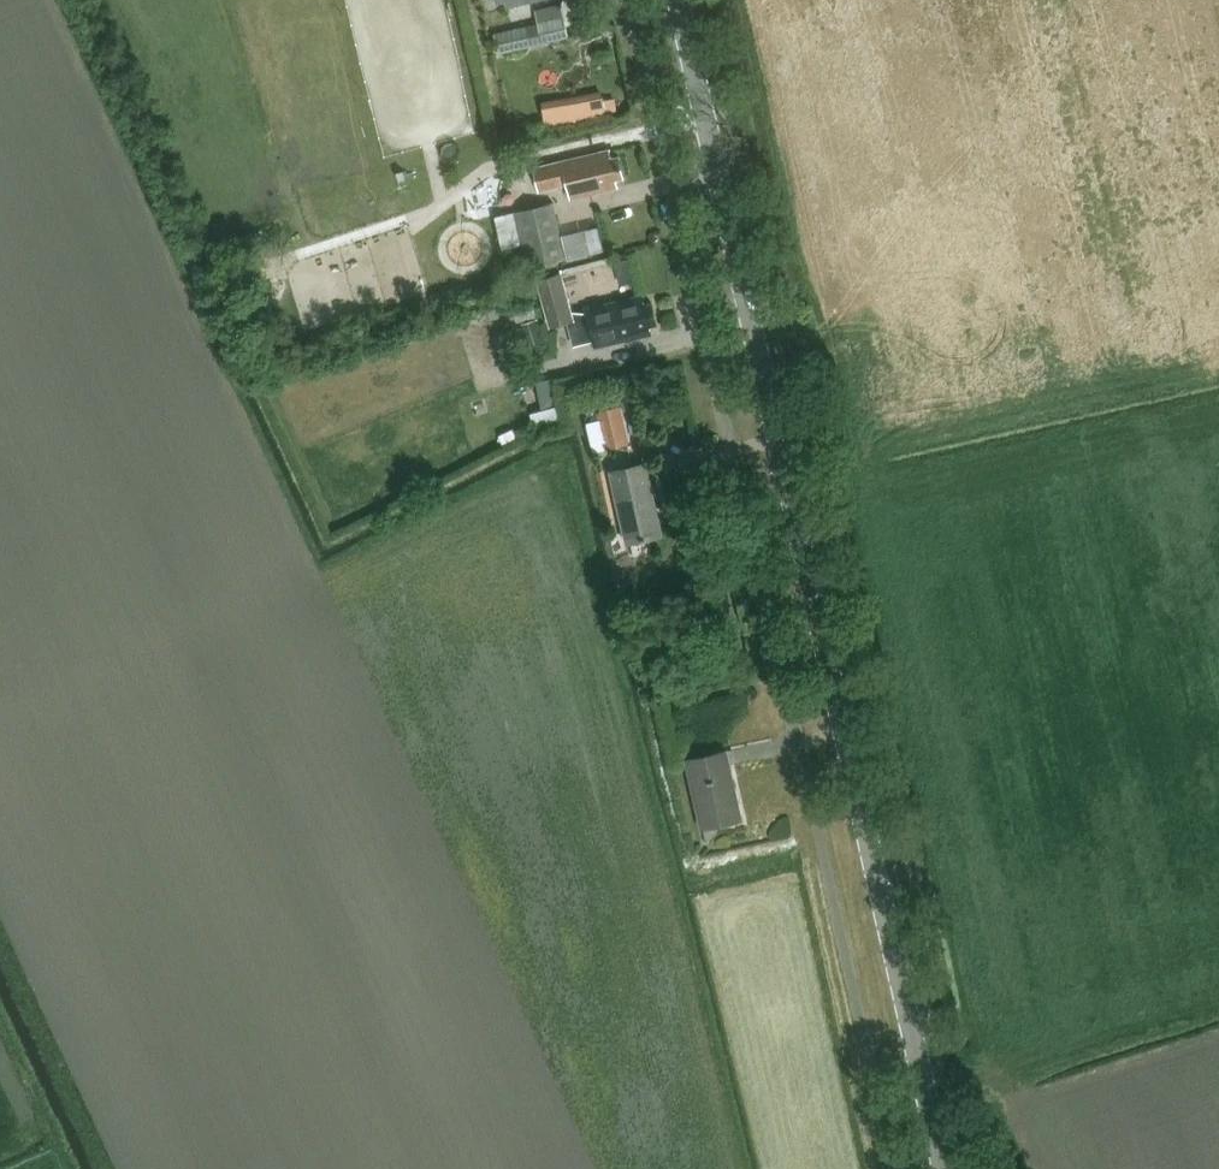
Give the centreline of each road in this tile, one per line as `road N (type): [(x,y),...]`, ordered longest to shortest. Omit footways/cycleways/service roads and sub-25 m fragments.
road 1 (tertiary): [(944,1168),(677,0)]

